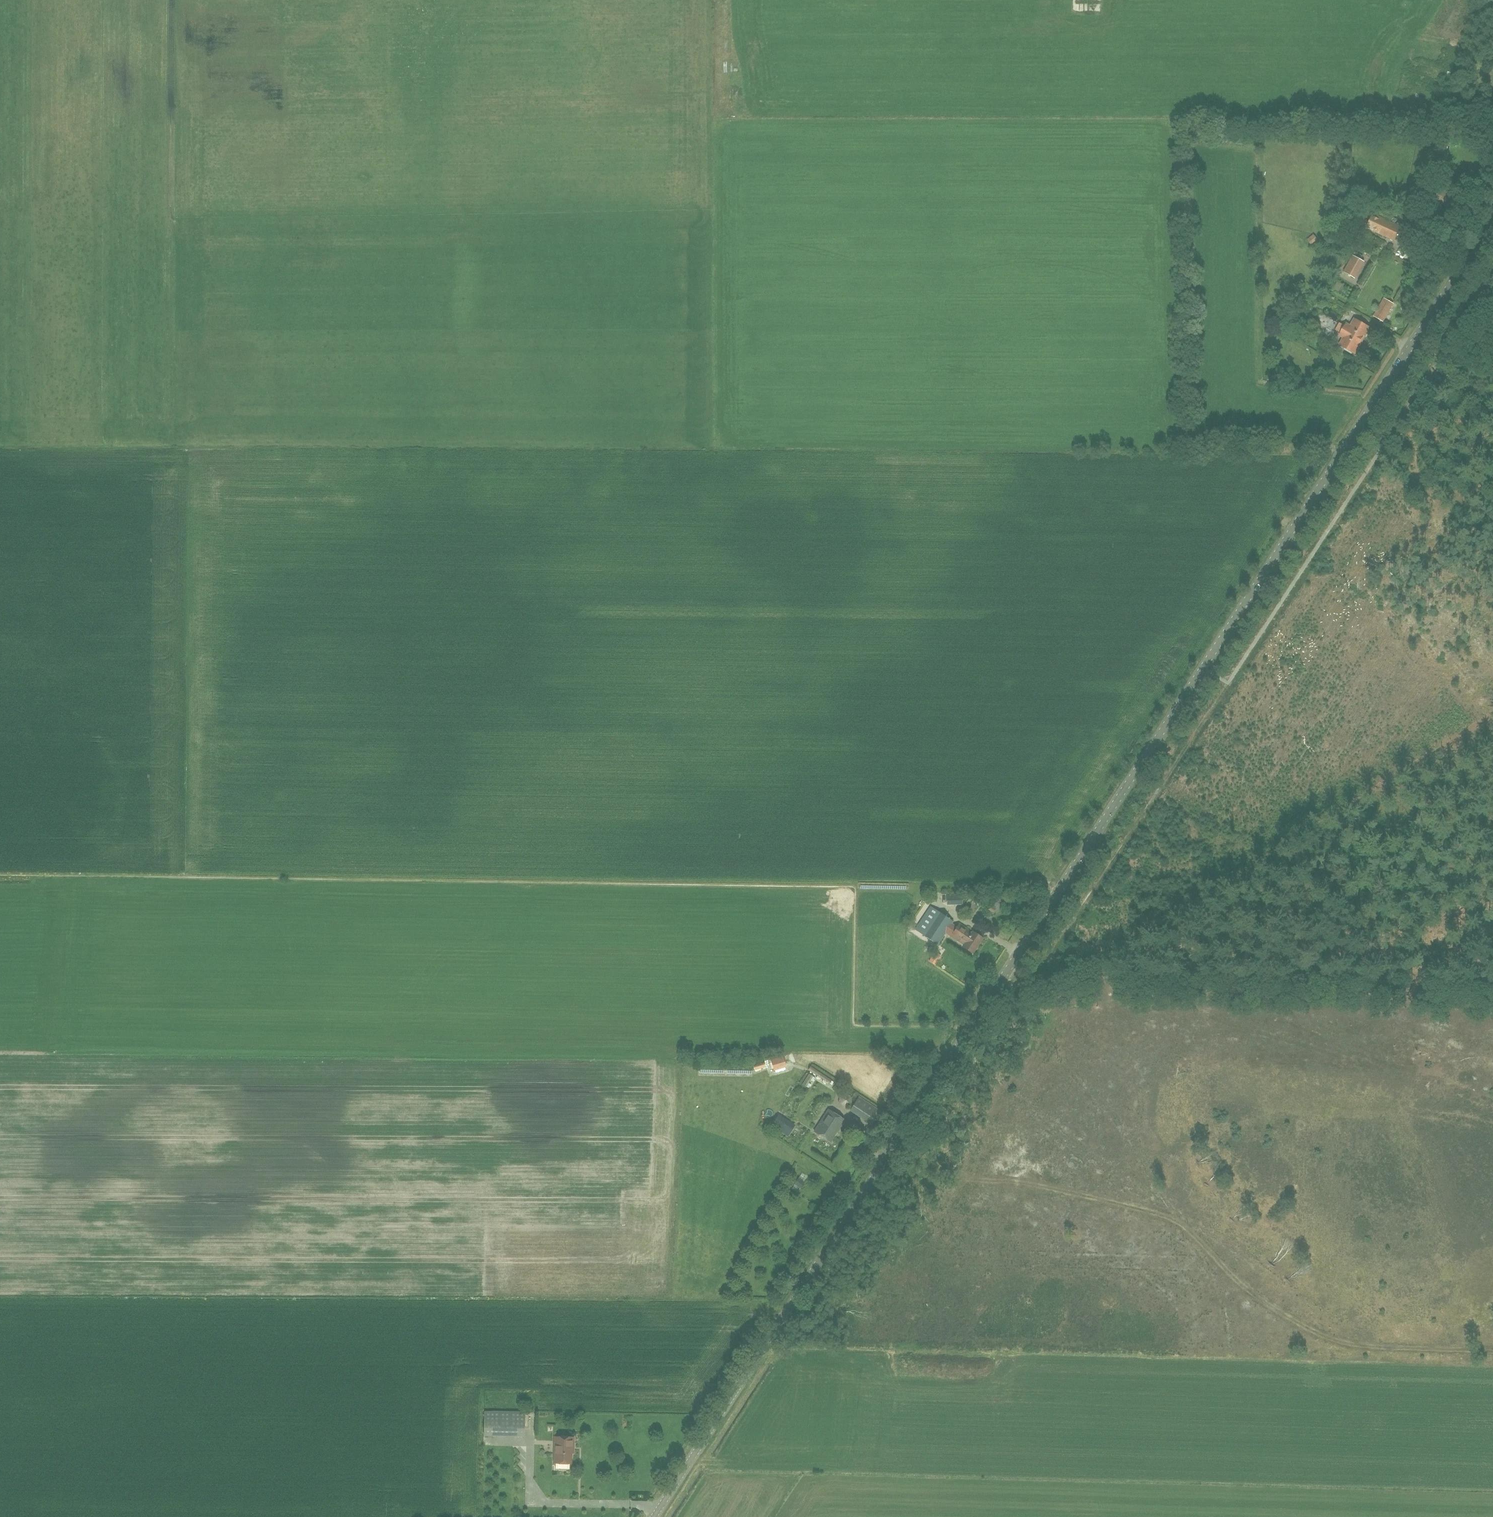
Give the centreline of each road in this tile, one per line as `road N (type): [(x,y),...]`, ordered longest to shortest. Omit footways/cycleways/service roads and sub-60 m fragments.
road 1 (tertiary): [(657,1516),(1492,212)]

